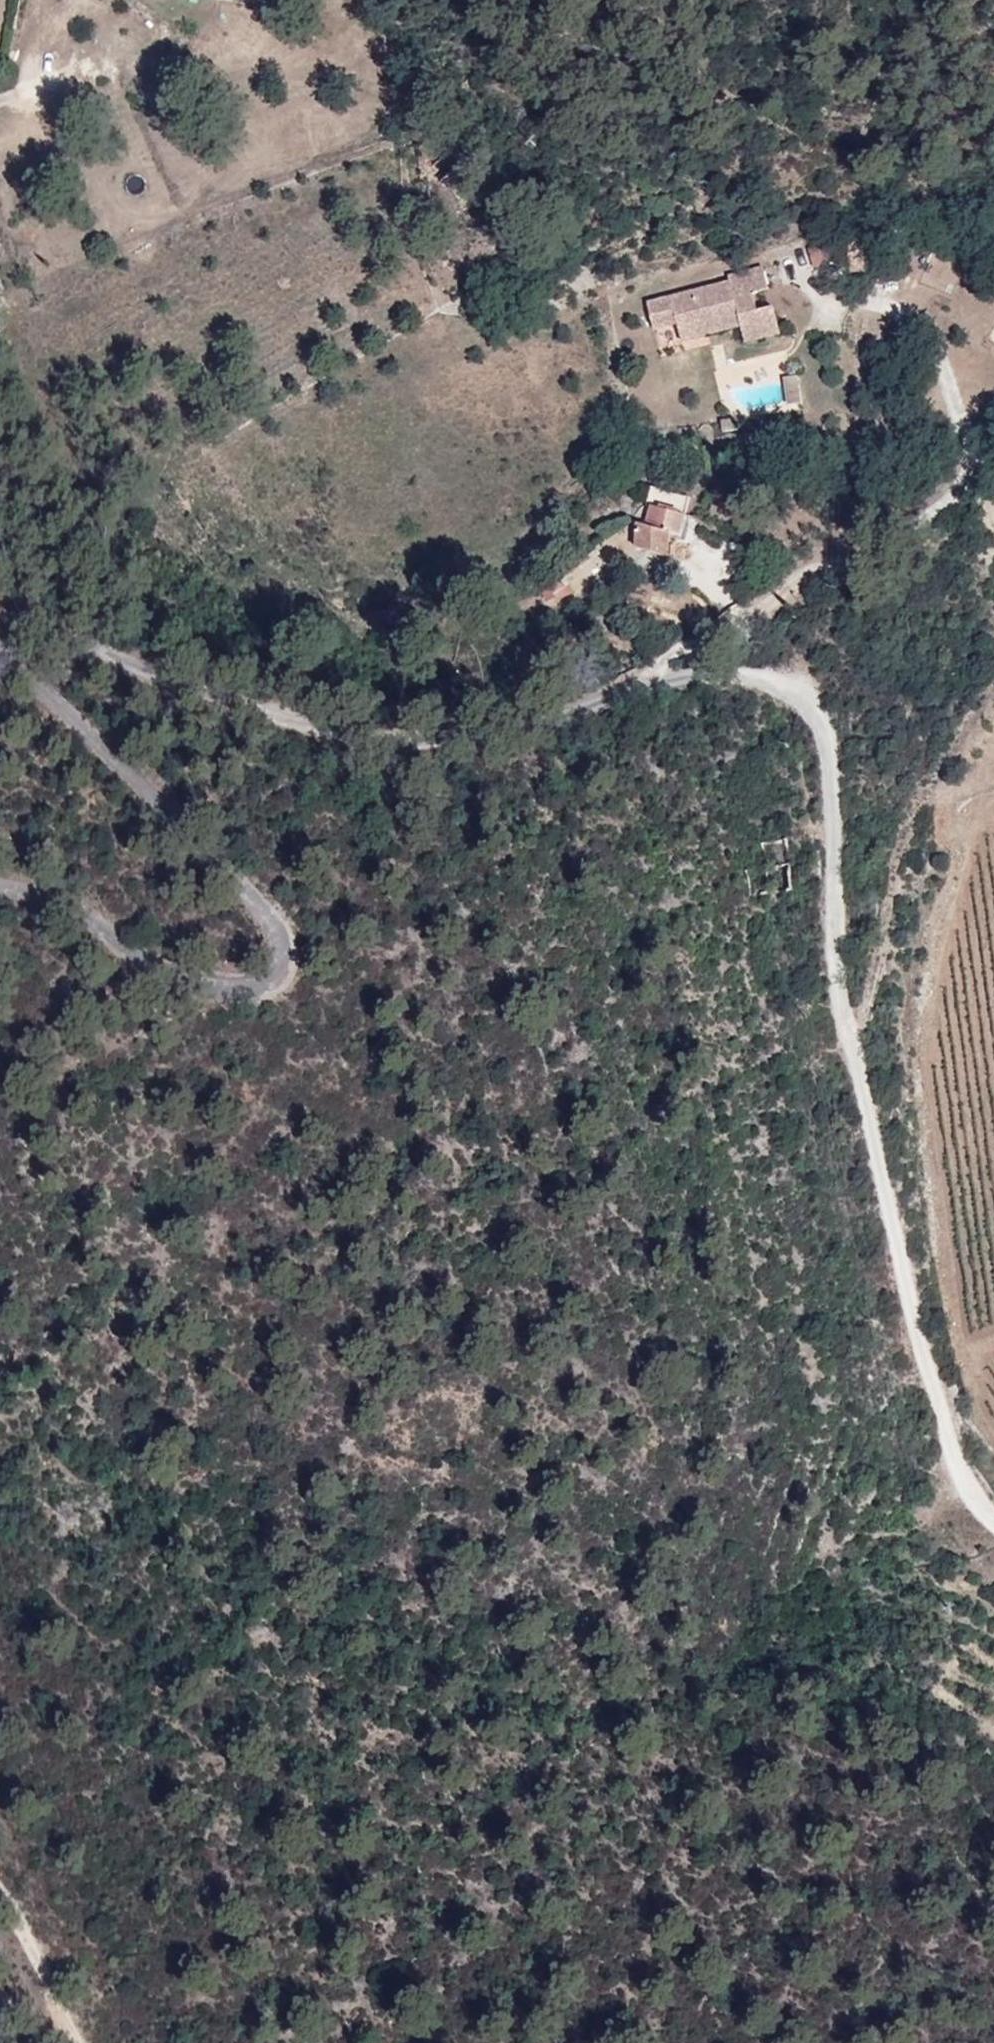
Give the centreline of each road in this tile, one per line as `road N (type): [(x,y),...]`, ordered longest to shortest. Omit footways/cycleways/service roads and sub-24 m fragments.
road 1 (unclassified): [(0,630),(34,622),(110,659),(300,725),(408,743),(544,728),(665,679),(756,681),(806,707),(824,744),(832,807),(843,1012),(880,1172),(955,1461),(993,1517)]
road 2 (unclassified): [(0,893),(62,904),(187,979),(259,982),(277,961),(274,926),(262,912),(0,649)]
road 3 (track): [(89,2042),(0,1908)]

